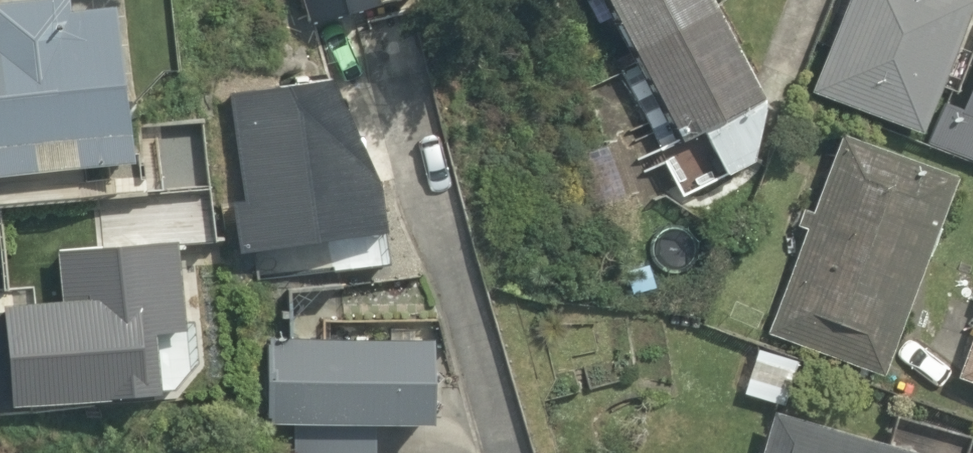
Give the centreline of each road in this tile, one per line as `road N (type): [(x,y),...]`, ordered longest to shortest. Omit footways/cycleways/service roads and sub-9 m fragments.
road 1 (residential): [(501,452),(414,156)]

